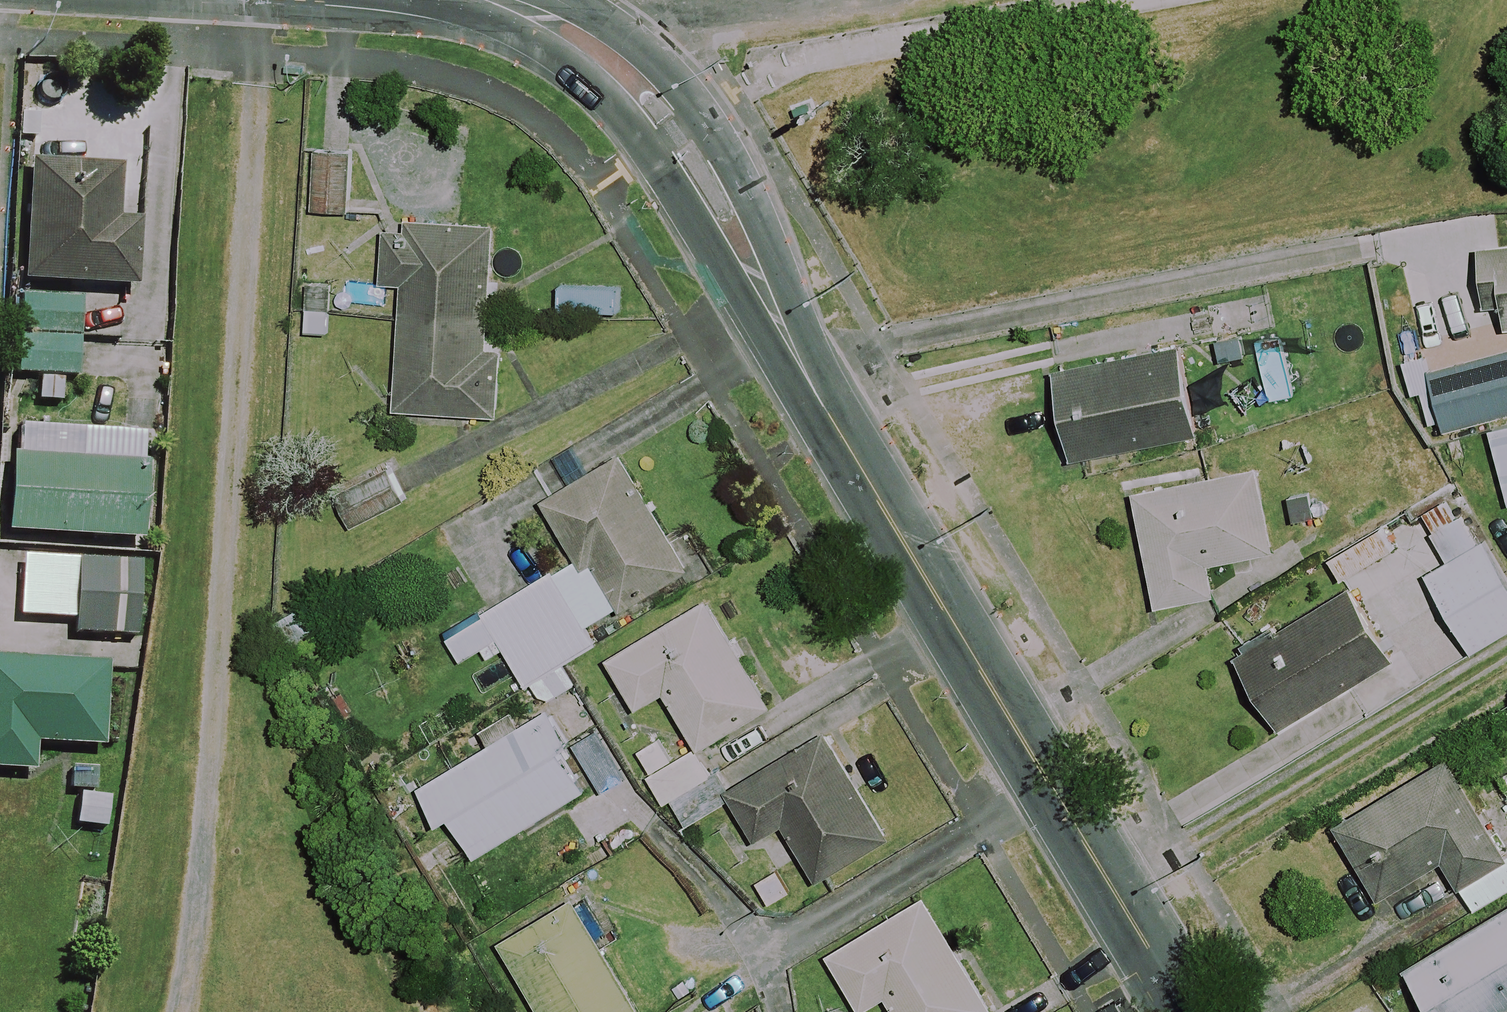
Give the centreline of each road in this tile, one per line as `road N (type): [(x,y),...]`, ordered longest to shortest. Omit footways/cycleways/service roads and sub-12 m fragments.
road 1 (tertiary): [(581,44),(672,137),(1192,1011)]
road 2 (residential): [(581,44),(782,0)]

